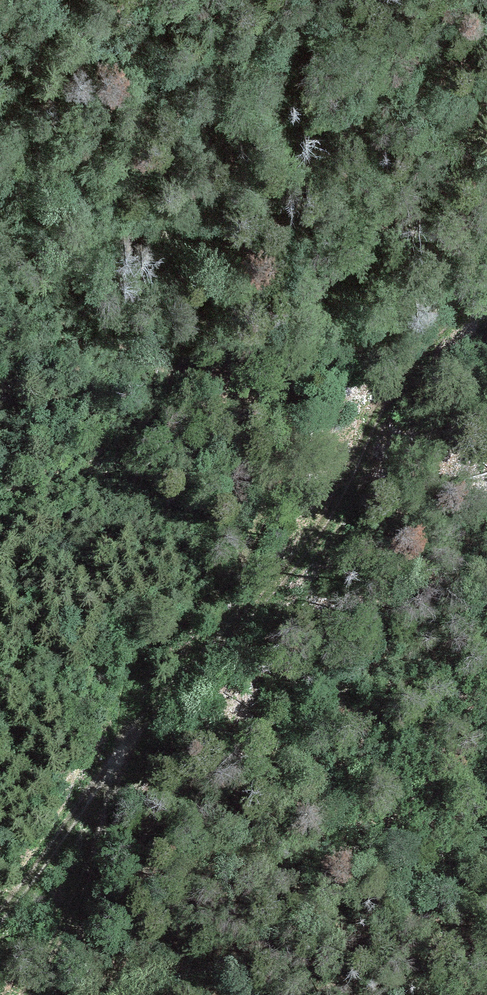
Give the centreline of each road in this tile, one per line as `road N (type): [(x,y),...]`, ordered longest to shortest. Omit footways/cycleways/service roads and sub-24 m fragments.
road 1 (track): [(29,994),(106,832),(134,679),(216,597),(261,530),(304,337),(336,258),(436,165),(486,96)]
road 2 (track): [(486,282),(395,380),(327,528),(177,680),(0,918)]

